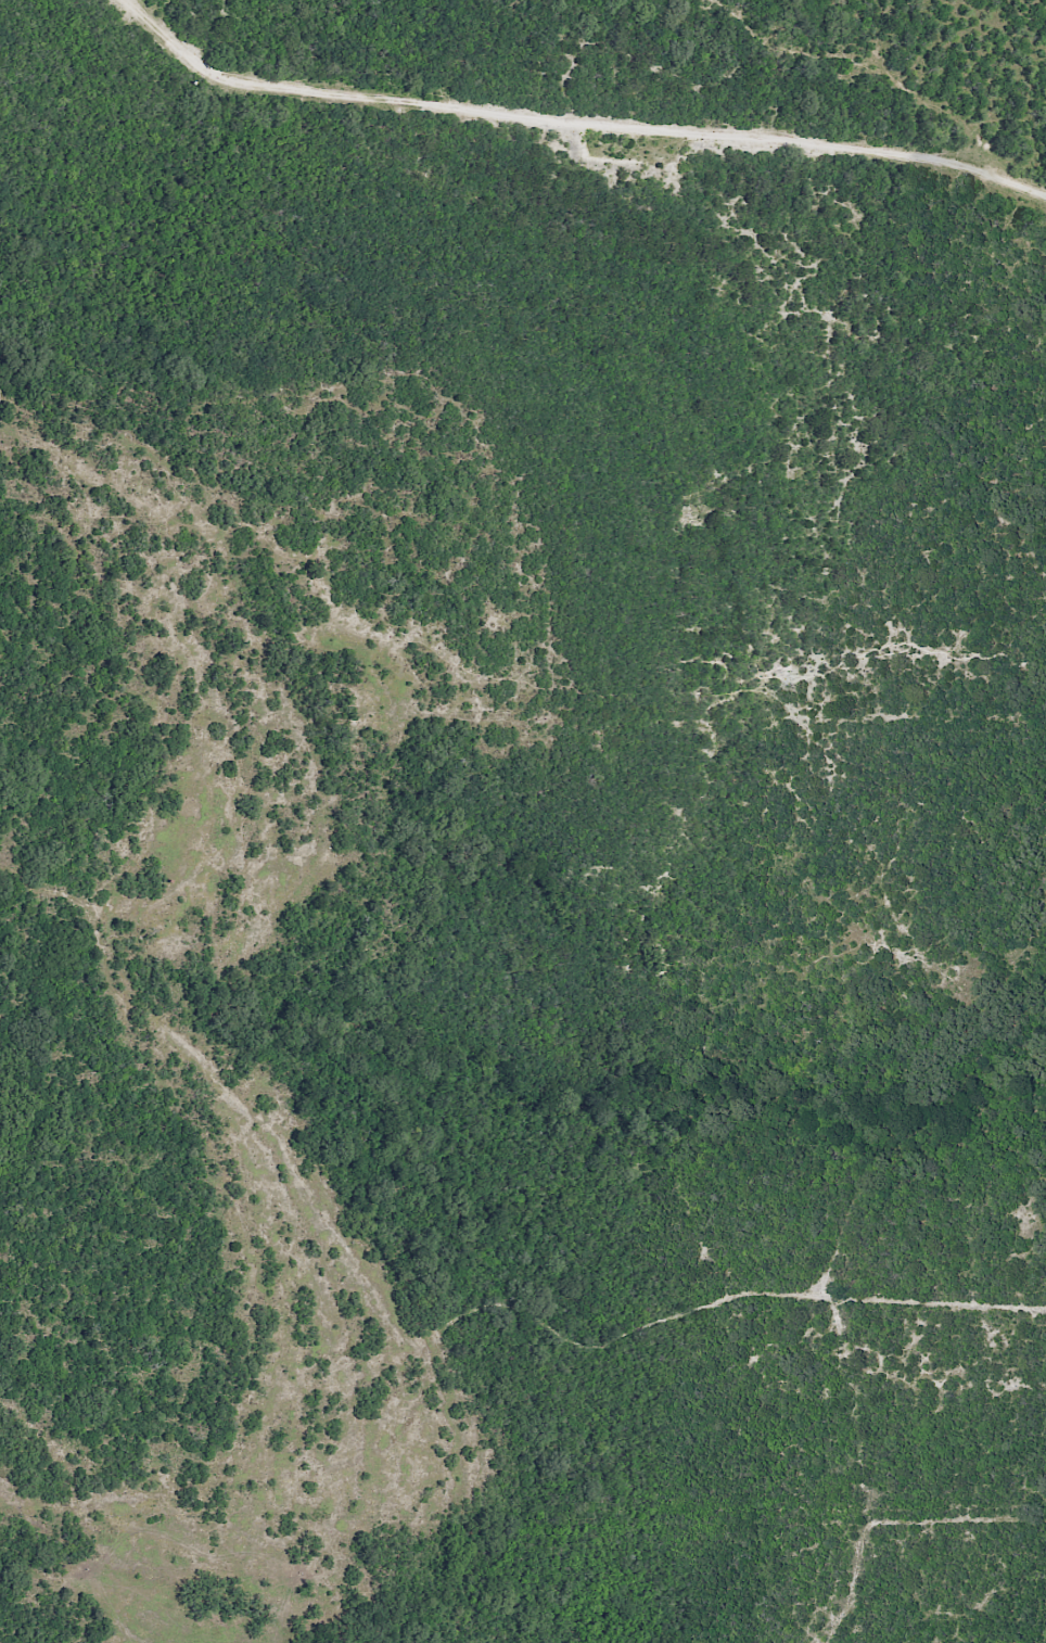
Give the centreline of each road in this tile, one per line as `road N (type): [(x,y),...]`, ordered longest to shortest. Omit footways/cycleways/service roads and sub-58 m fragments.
road 1 (track): [(1045,1335),(793,1312),(633,1353),(520,1325),(455,1351),(445,1383),(365,1447),(206,1527),(95,1532),(0,1497)]
road 2 (track): [(149,0),(195,41),(359,94),(445,100),(497,132),(1000,195),(1045,219)]
road 3 (track): [(455,1351),(132,1021),(68,926),(0,866)]
road 4 (track): [(789,15),(767,68),(699,78),(656,58),(455,58),(445,100)]
road 5 (track): [(764,0),(789,15),(857,25),(969,105),(1000,195)]

